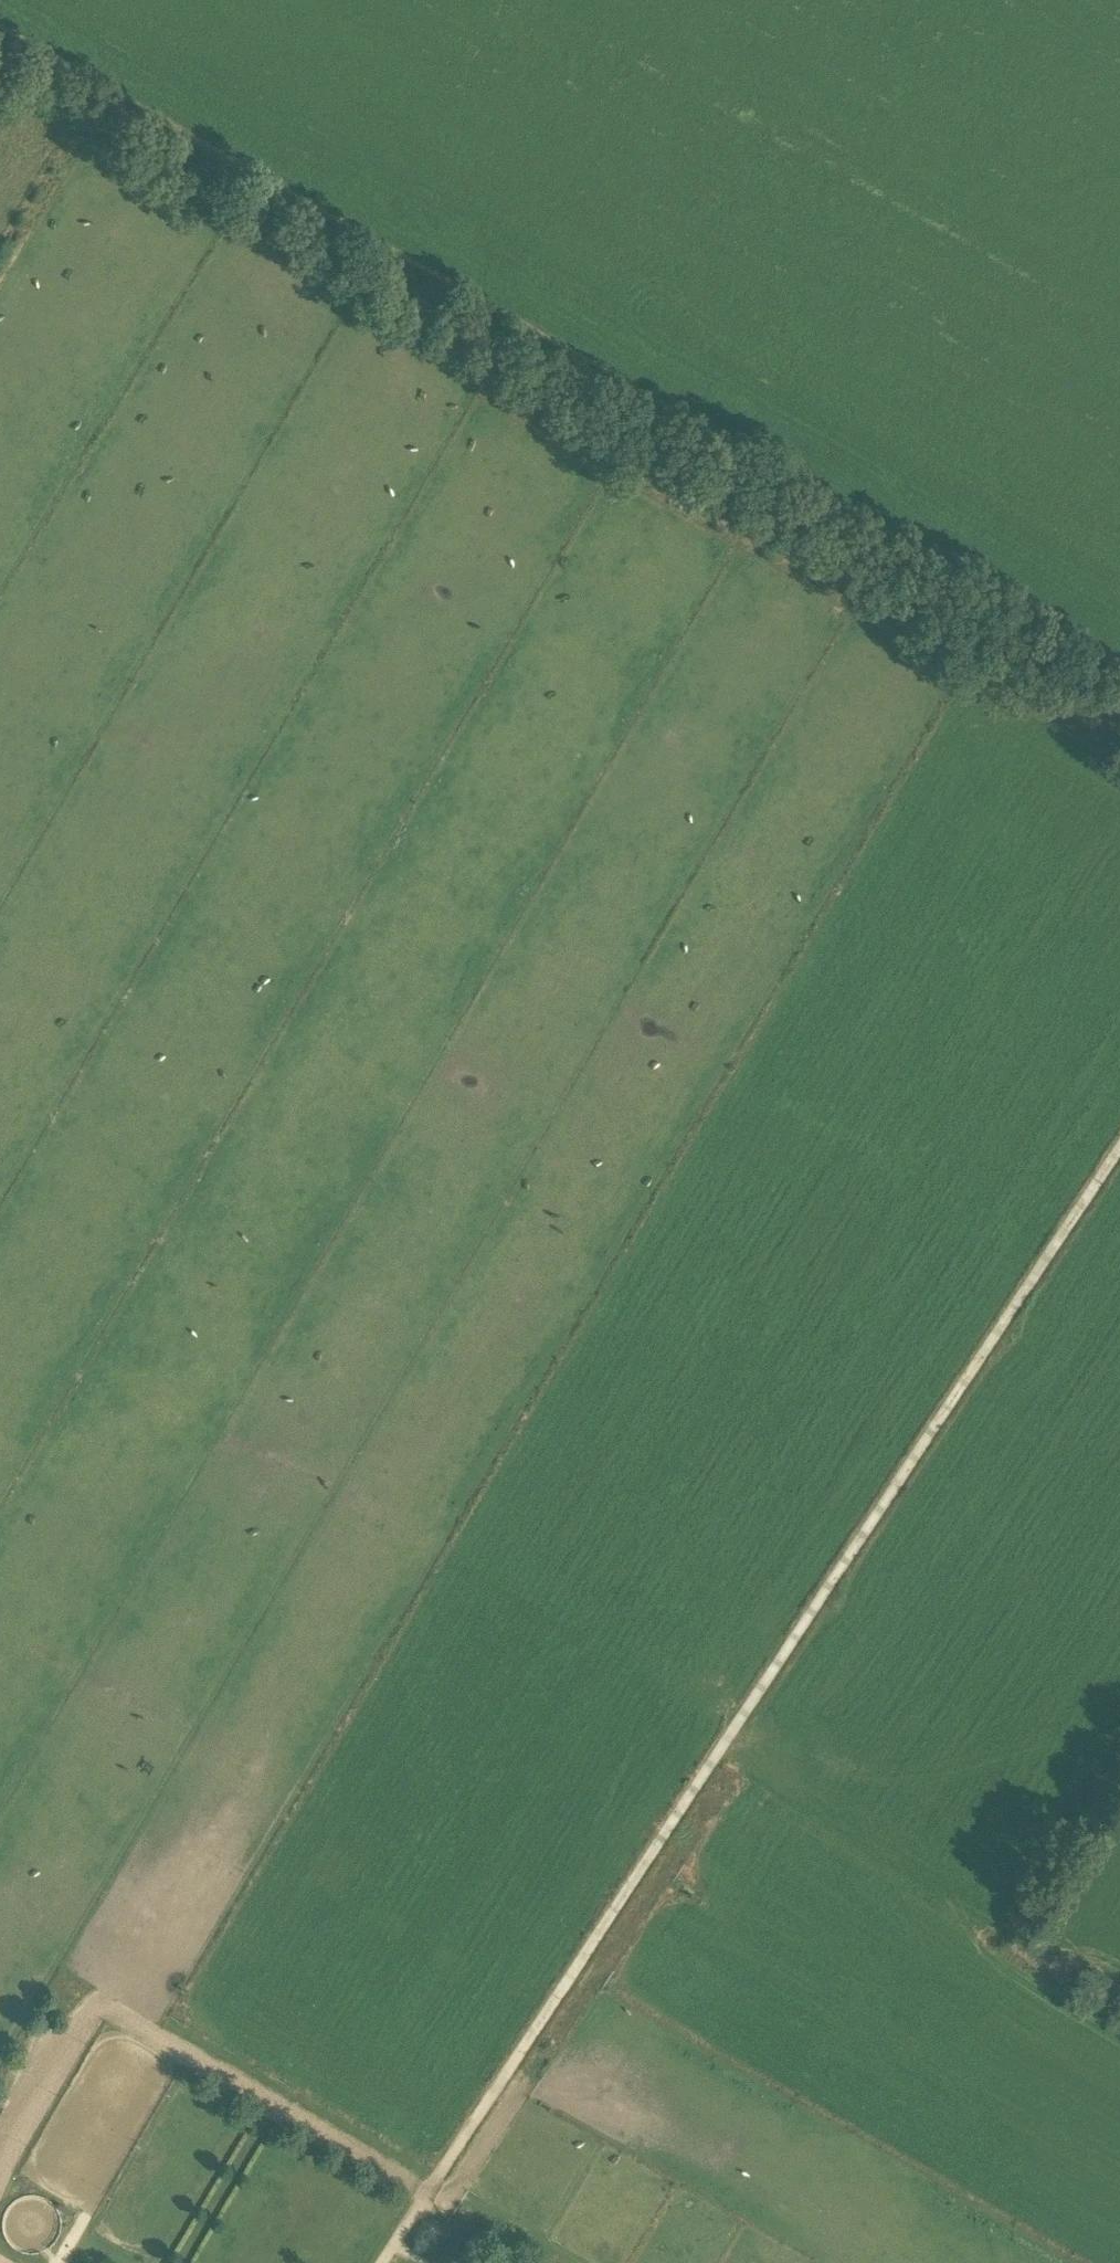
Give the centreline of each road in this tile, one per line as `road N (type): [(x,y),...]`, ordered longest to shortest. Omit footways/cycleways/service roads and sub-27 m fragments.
road 1 (track): [(422,2202),(1119,1146)]
road 2 (track): [(426,2193),(113,2011),(51,2050),(0,2134)]

